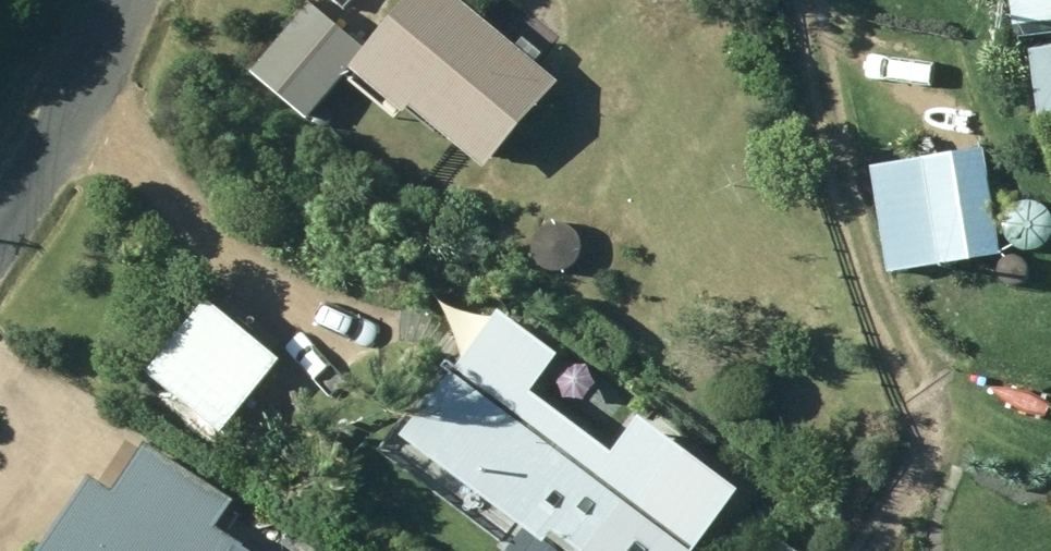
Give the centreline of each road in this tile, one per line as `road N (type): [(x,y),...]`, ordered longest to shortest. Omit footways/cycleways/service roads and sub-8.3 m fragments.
road 1 (residential): [(0,226),(108,59),(128,0)]

